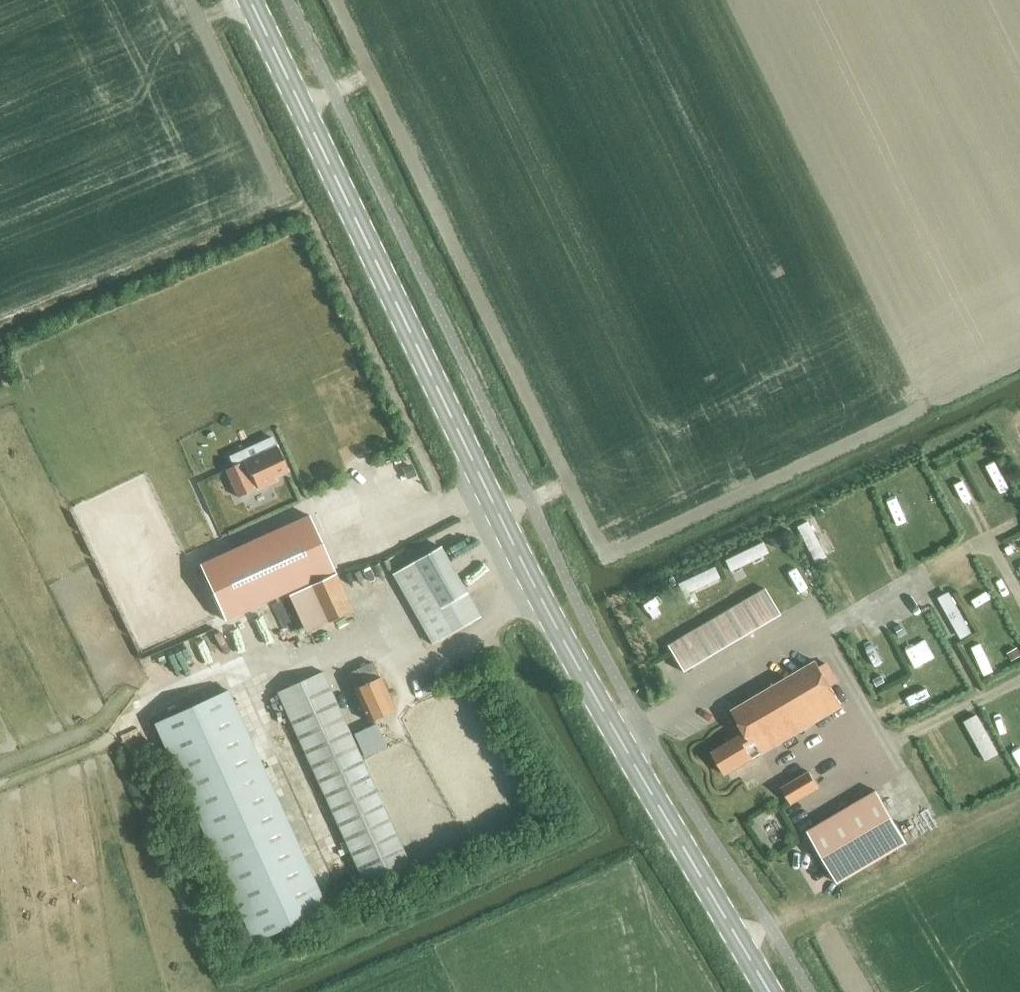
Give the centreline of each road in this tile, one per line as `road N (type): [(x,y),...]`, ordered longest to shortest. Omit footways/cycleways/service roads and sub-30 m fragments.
road 1 (secondary): [(770,991),(537,592),(250,0)]

